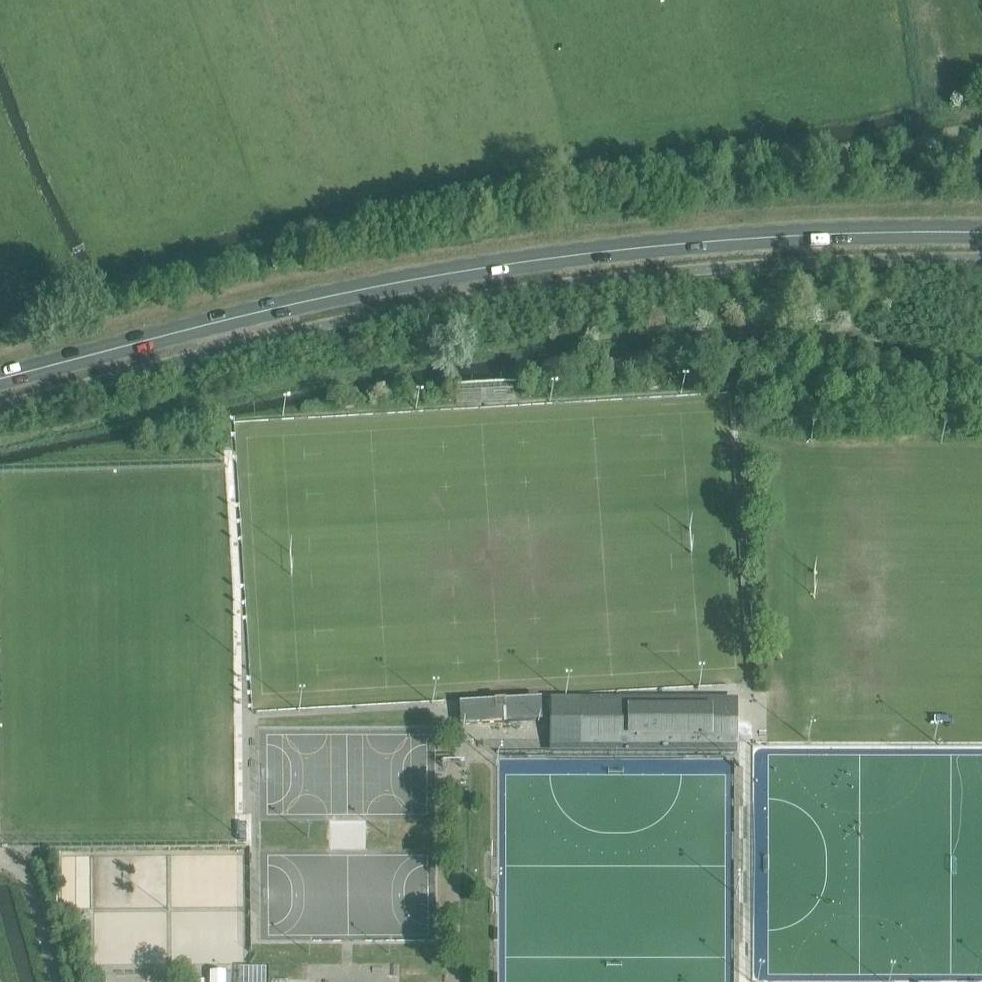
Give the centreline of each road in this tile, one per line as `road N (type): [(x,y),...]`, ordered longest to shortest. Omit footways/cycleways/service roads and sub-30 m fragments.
road 1 (secondary): [(0,378),(247,313),(546,259),(820,235),(981,232)]

